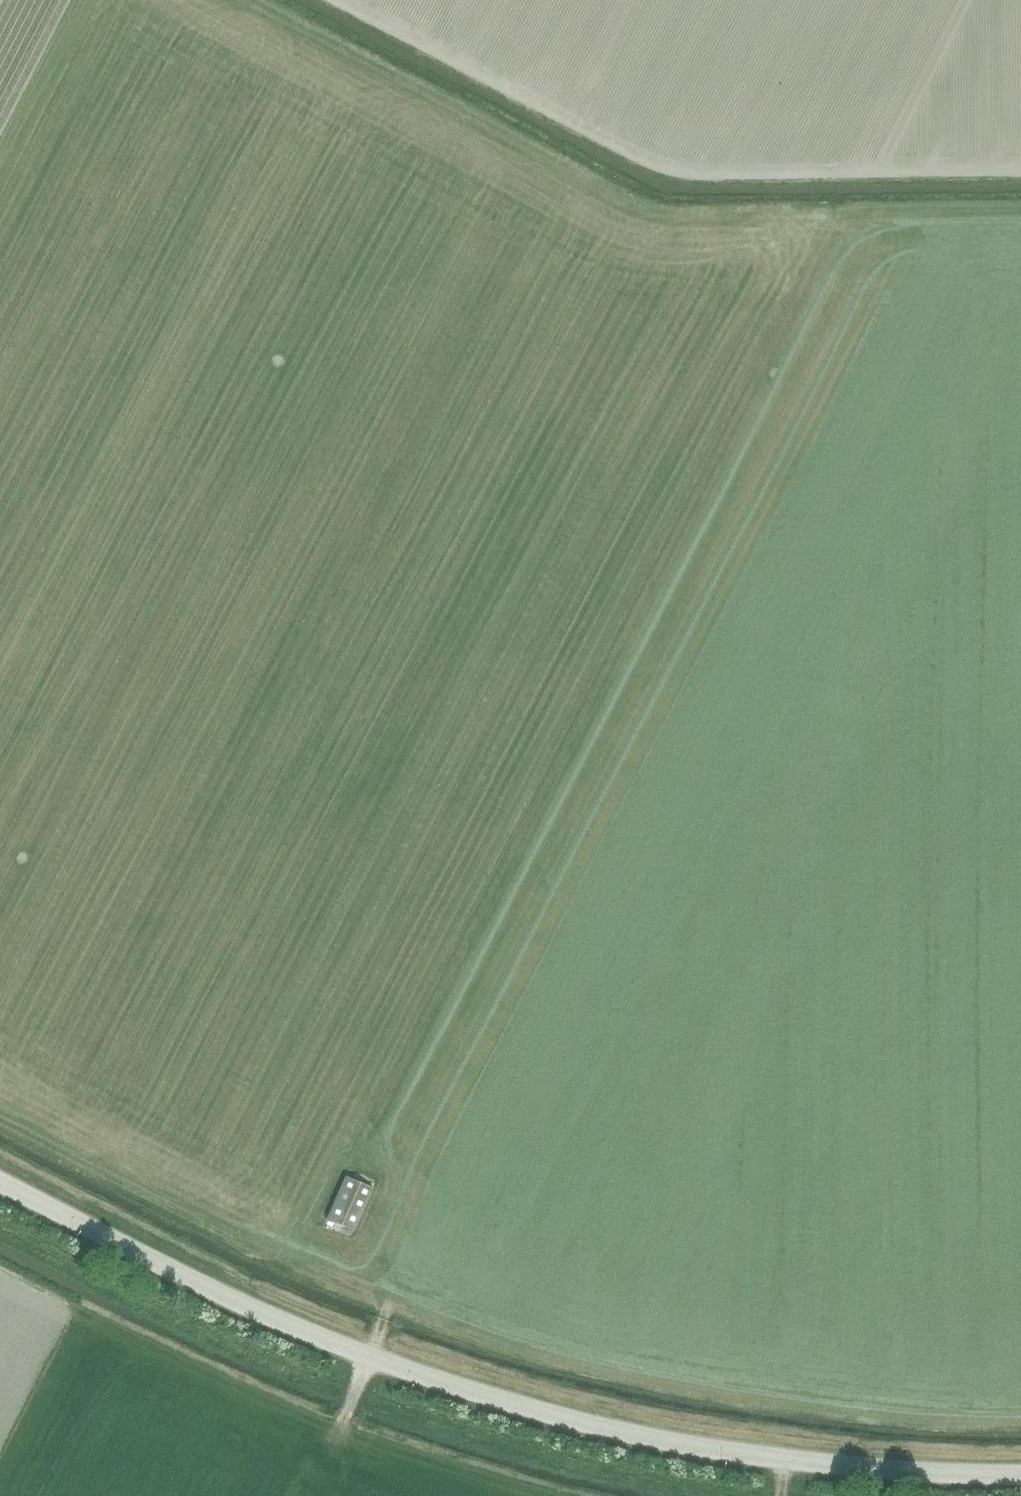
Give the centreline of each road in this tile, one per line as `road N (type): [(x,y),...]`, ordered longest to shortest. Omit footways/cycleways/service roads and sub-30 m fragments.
road 1 (unclassified): [(1020,1477),(702,1449),(461,1391),(348,1351),(0,1184)]

